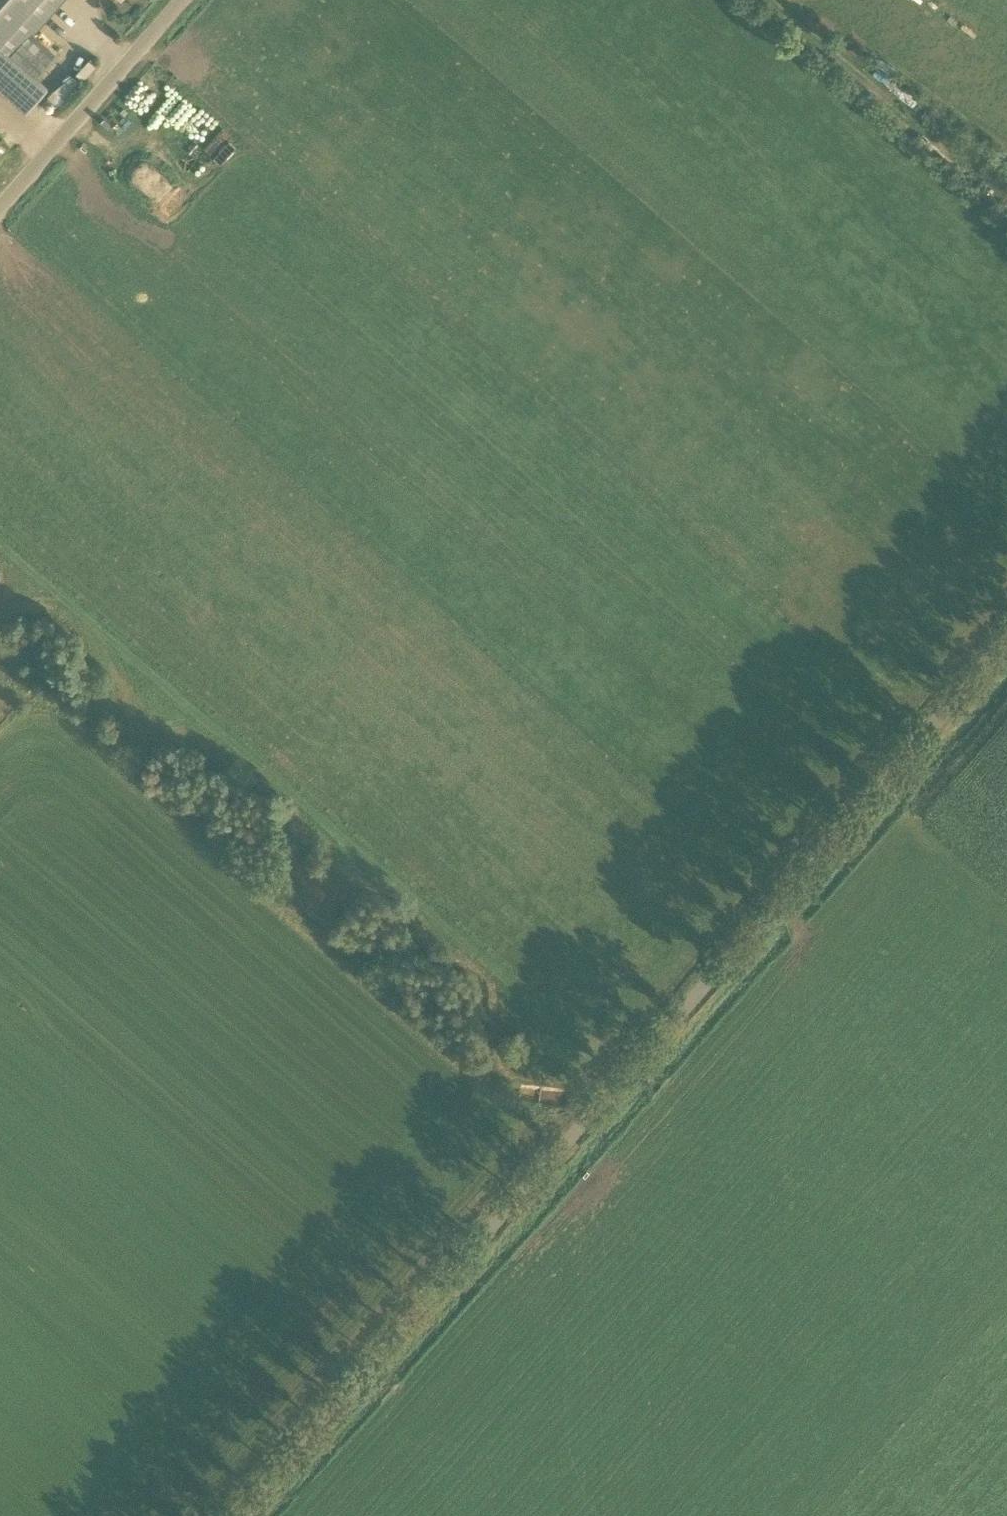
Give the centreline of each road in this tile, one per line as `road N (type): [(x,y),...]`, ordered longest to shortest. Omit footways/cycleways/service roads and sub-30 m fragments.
road 1 (track): [(252,1515),(638,1079)]
road 2 (track): [(638,1079),(1006,655)]
road 3 (unclassified): [(0,208),(183,0)]

